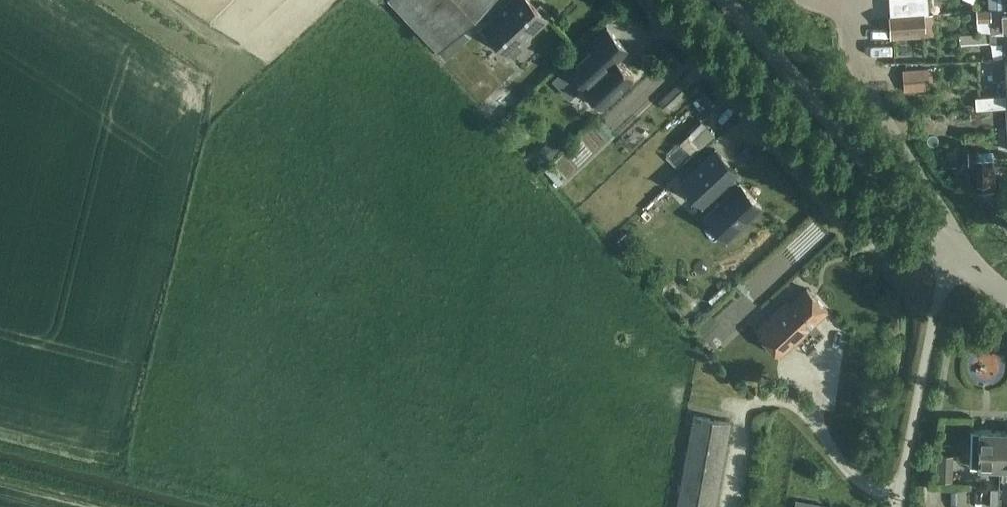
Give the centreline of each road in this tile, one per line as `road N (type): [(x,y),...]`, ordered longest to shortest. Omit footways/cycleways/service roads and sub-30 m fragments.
road 1 (residential): [(656,0),(857,217),(955,256)]
road 2 (unclassified): [(955,256),(723,0)]
road 3 (residential): [(968,263),(835,15)]
road 4 (residential): [(897,506),(938,298),(955,256)]

